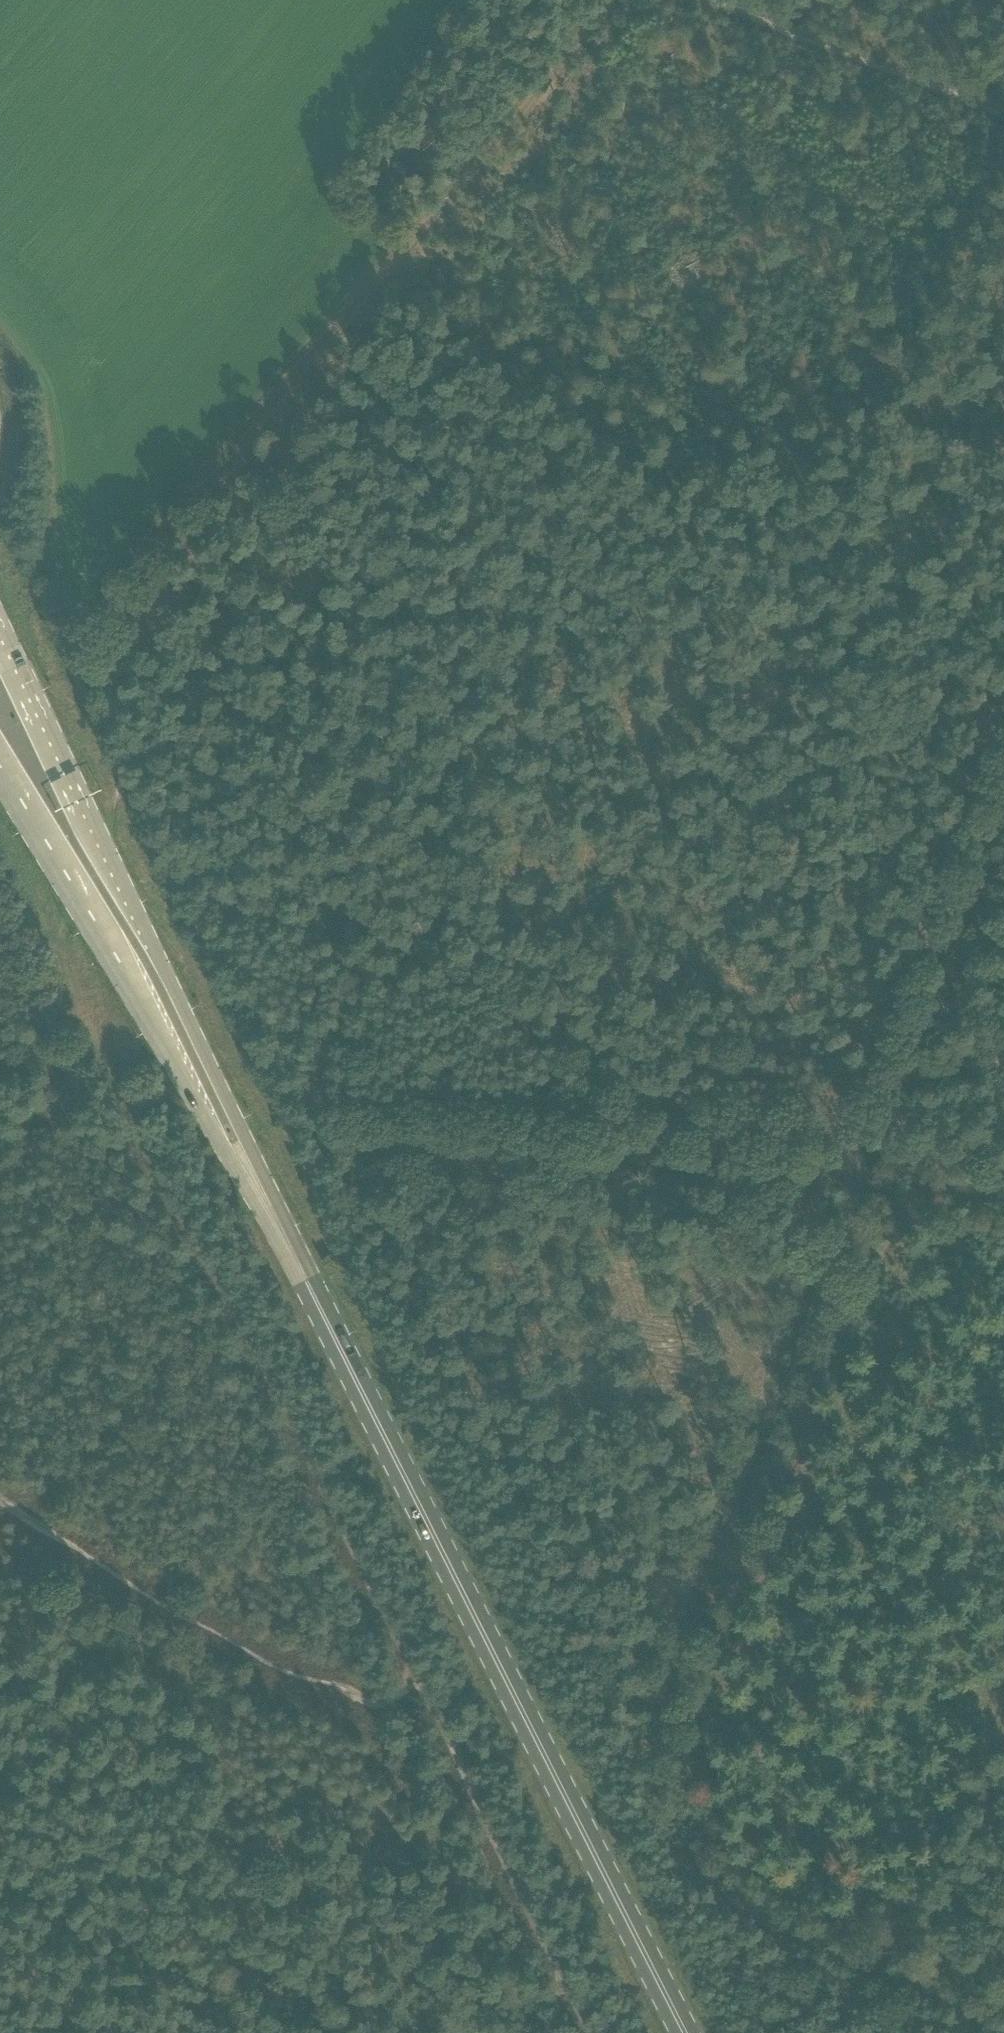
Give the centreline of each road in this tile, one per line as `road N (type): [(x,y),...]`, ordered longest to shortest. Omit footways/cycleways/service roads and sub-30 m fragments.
road 1 (primary): [(694,2032),(287,1247)]
road 2 (primary): [(287,1247),(244,1136),(0,641)]
road 3 (primary): [(0,768),(287,1247)]
road 4 (track): [(860,1173),(1003,826)]
road 5 (track): [(736,1514),(860,1173)]
road 6 (track): [(860,1173),(521,1140)]
road 7 (track): [(715,0),(1003,113)]
road 8 (track): [(649,1755),(736,1514)]
road 9 (track): [(860,1173),(1003,1185)]

